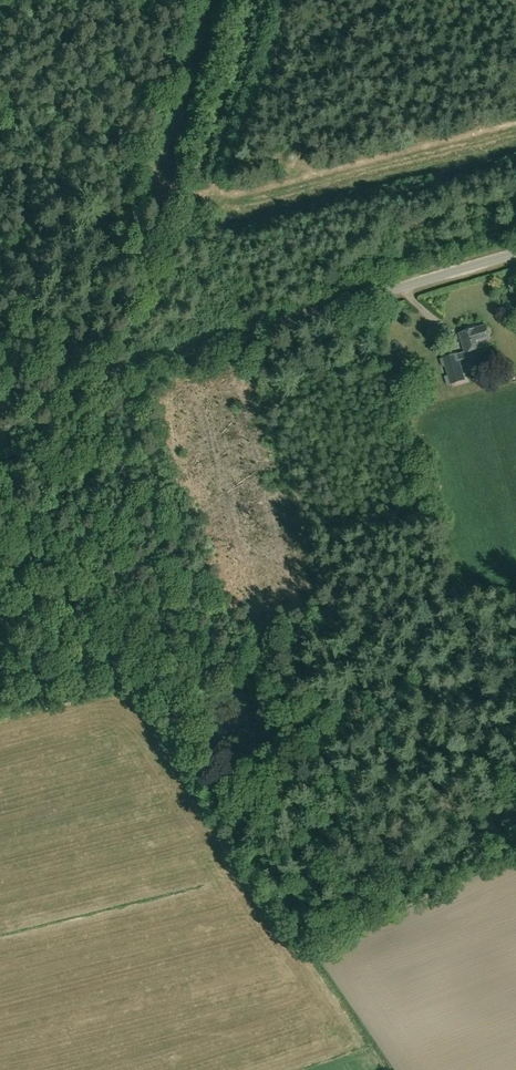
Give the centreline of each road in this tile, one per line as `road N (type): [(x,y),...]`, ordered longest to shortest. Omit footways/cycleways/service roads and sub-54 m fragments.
road 1 (unclassified): [(0,403),(515,252)]

